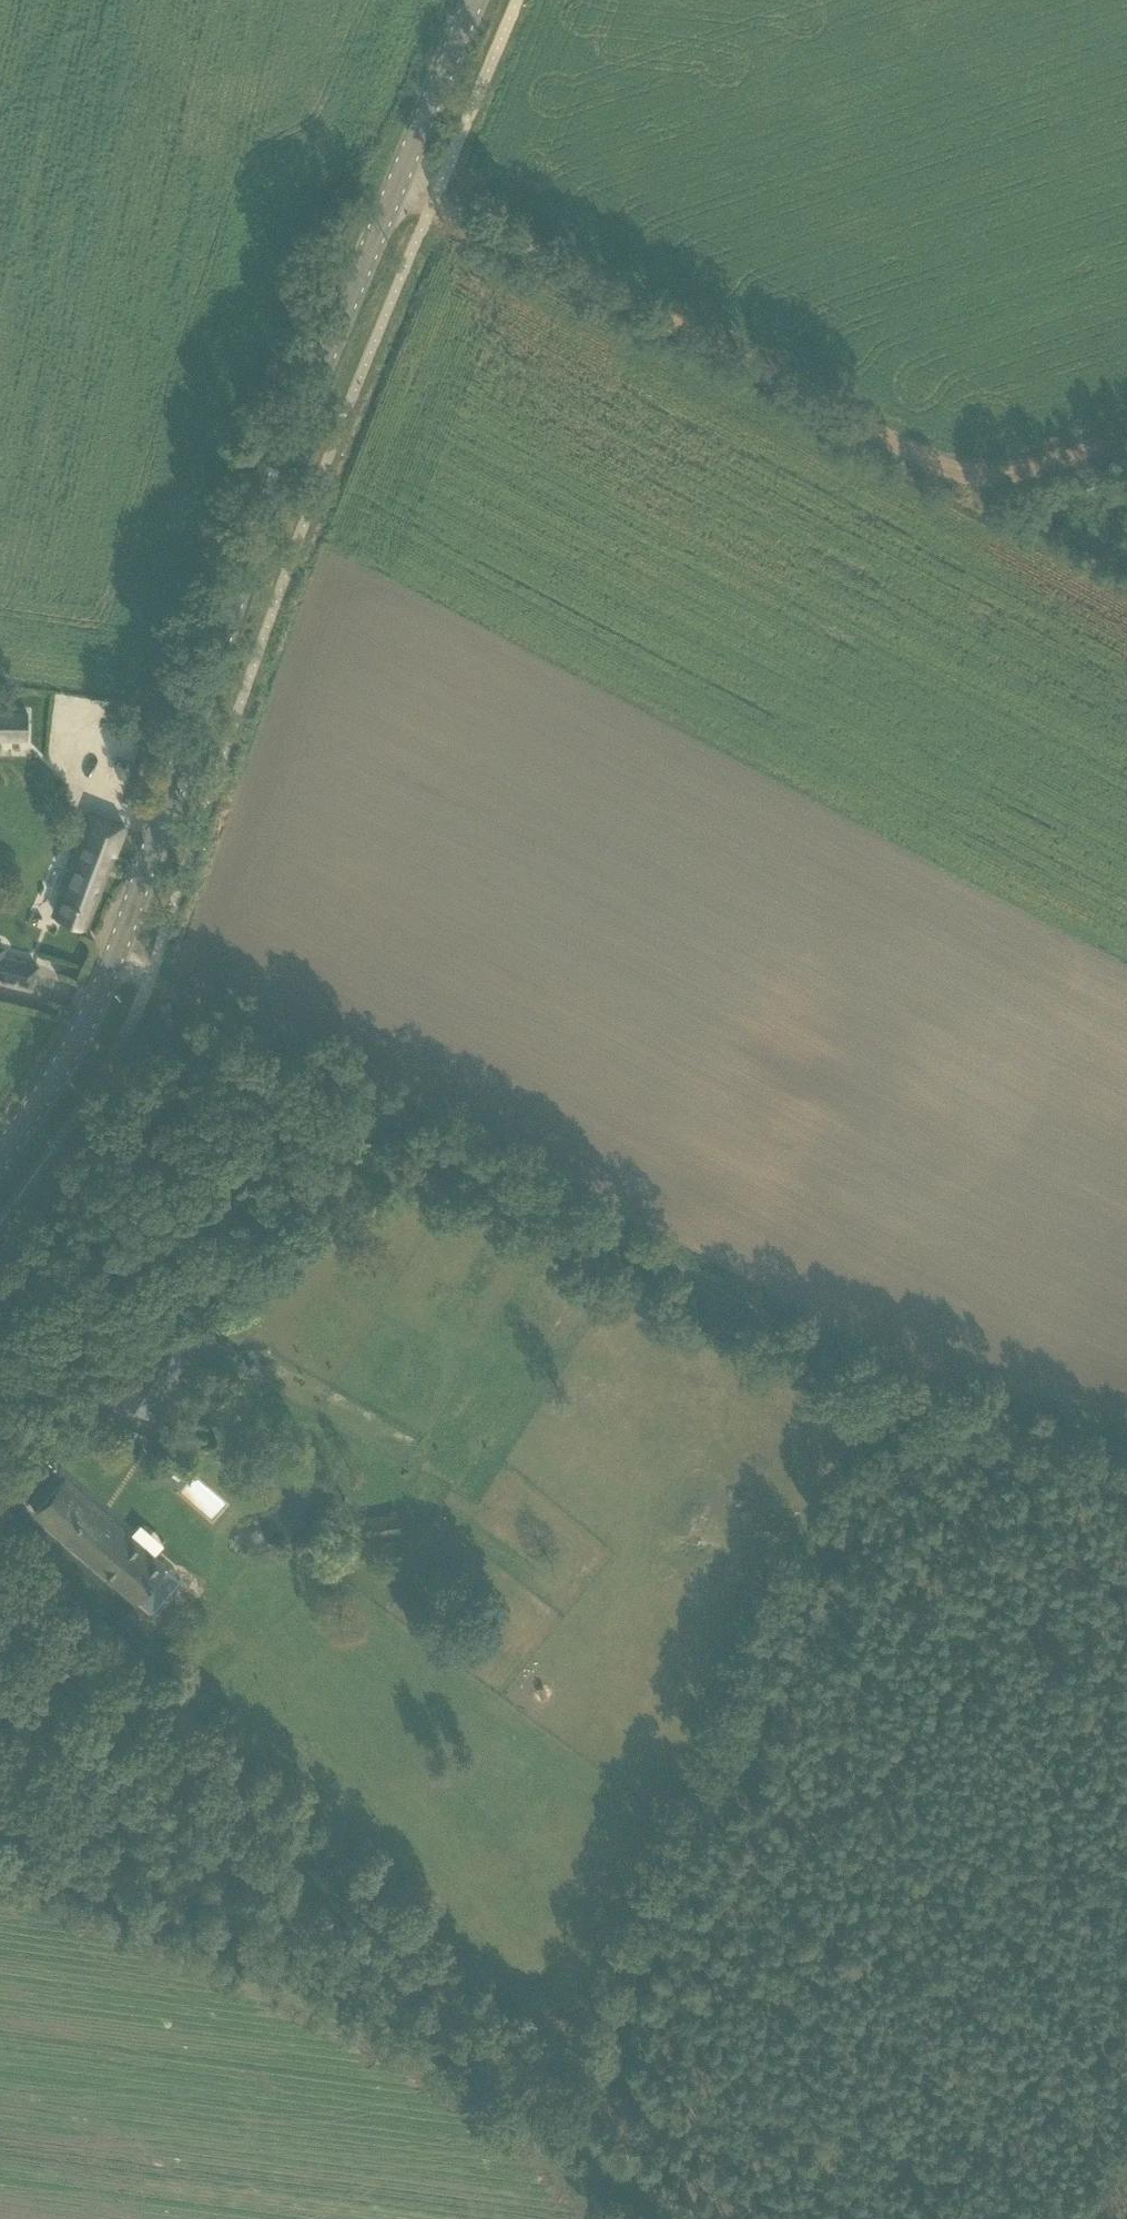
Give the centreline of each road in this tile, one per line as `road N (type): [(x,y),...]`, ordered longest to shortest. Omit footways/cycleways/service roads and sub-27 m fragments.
road 1 (tertiary): [(0,1142),(83,1020),(111,958),(301,417),(473,0)]
road 2 (track): [(1126,1445),(1043,1432),(689,1273),(111,958)]
road 3 (track): [(670,2218),(251,1824),(0,1547)]
road 4 (track): [(434,198),(618,278),(812,350),(962,451),(1126,441)]
road 5 (track): [(811,2218),(1126,1736)]

